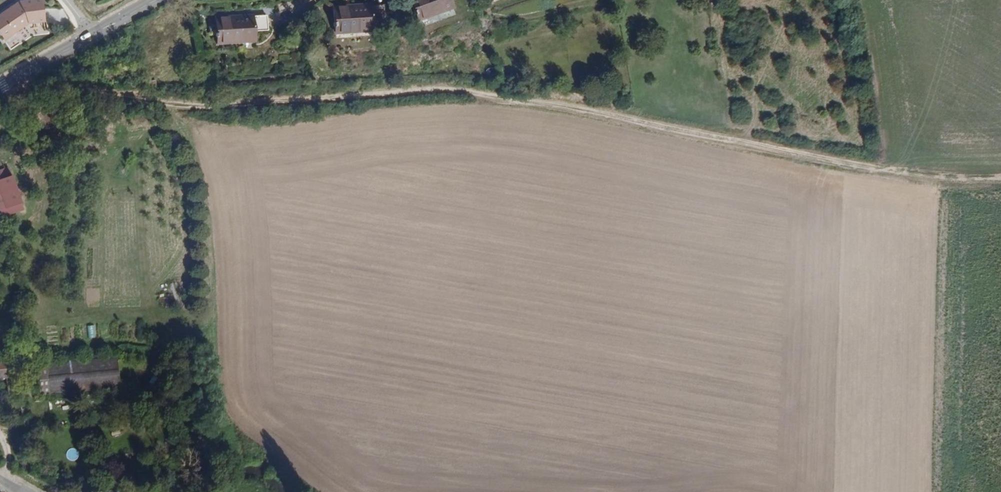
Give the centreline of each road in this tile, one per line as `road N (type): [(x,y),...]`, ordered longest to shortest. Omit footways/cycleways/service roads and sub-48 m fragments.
road 1 (track): [(5,84),(221,107),(463,92),(900,176),(1000,180)]
road 2 (tertiary): [(0,87),(155,0)]

